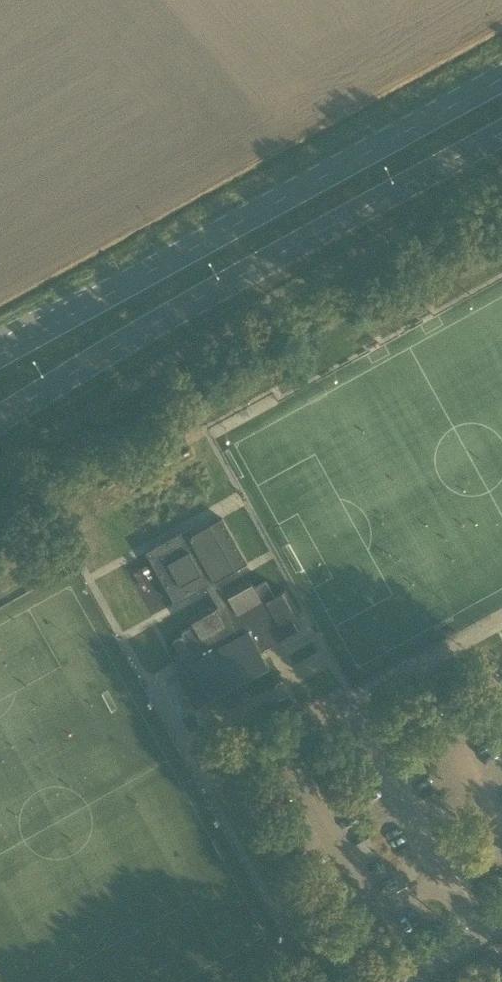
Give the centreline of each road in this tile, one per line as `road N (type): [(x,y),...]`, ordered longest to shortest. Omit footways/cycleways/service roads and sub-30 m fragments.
road 1 (primary): [(0,419),(501,133)]
road 2 (primary): [(501,77),(0,352)]

